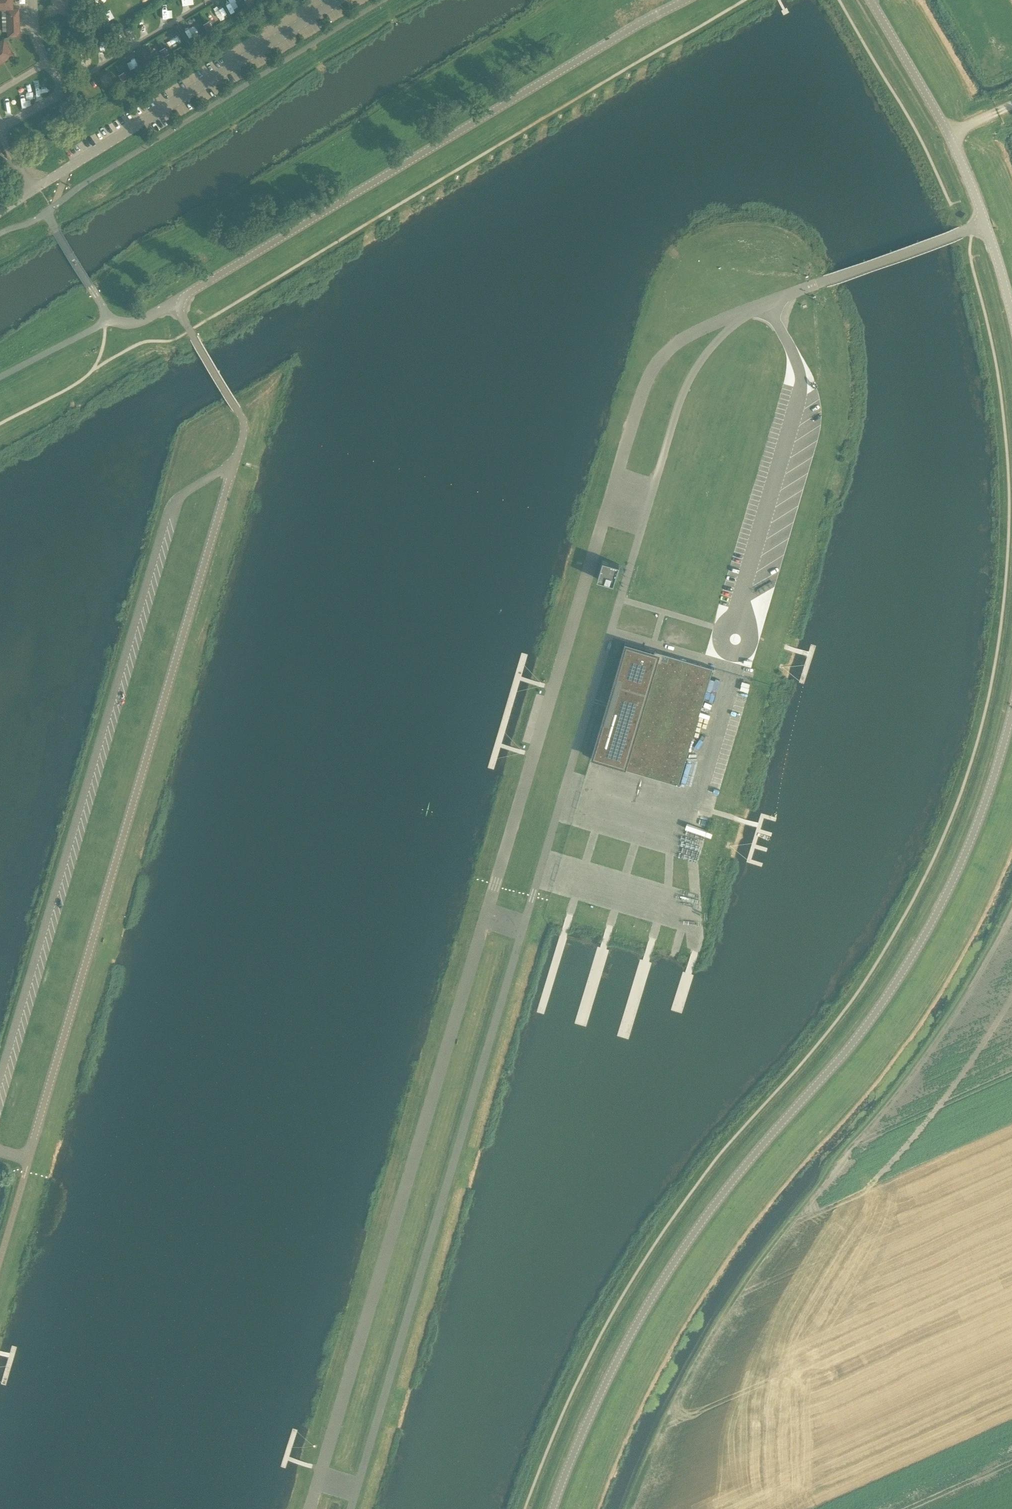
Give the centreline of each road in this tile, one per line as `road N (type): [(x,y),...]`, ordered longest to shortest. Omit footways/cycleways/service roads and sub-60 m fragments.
road 1 (unclassified): [(1011,714),(990,798),(941,910),(877,1012),(776,1130),(658,1290),(619,1358),(558,1508)]
road 2 (unclassified): [(27,1159),(244,434),(174,304)]
road 3 (unclassified): [(174,304),(684,0)]
road 4 (unclassified): [(0,212),(339,0)]
road 5 (track): [(684,1386),(1011,1240)]
road 6 (unclassified): [(870,0),(950,135),(985,225)]
road 7 (unclassified): [(769,302),(985,225)]

